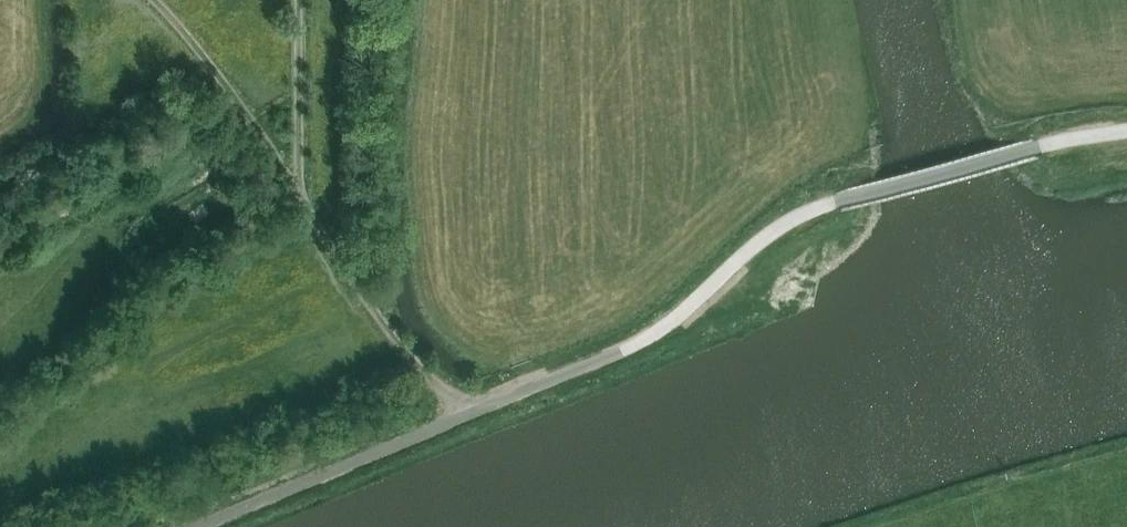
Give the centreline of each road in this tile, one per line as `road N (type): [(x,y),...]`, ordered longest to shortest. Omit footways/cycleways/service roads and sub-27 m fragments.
road 1 (unclassified): [(475,410),(653,335),(762,239),(804,214),(1036,146),(1126,130)]
road 2 (unclassified): [(475,410),(197,526)]

